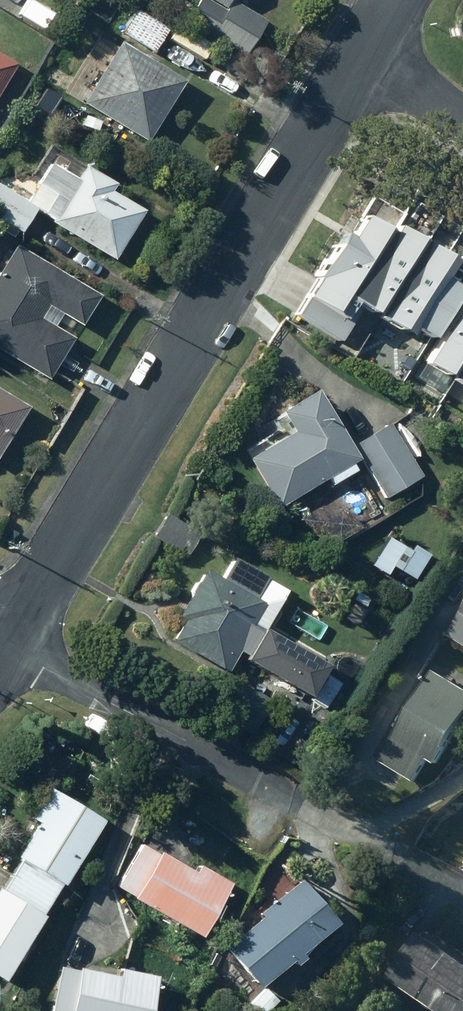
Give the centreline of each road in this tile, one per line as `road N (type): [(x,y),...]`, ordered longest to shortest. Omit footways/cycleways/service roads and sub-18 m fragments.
road 1 (residential): [(354,59),(5,628)]
road 2 (residential): [(5,628),(383,854)]
road 3 (residential): [(354,59),(462,123)]

